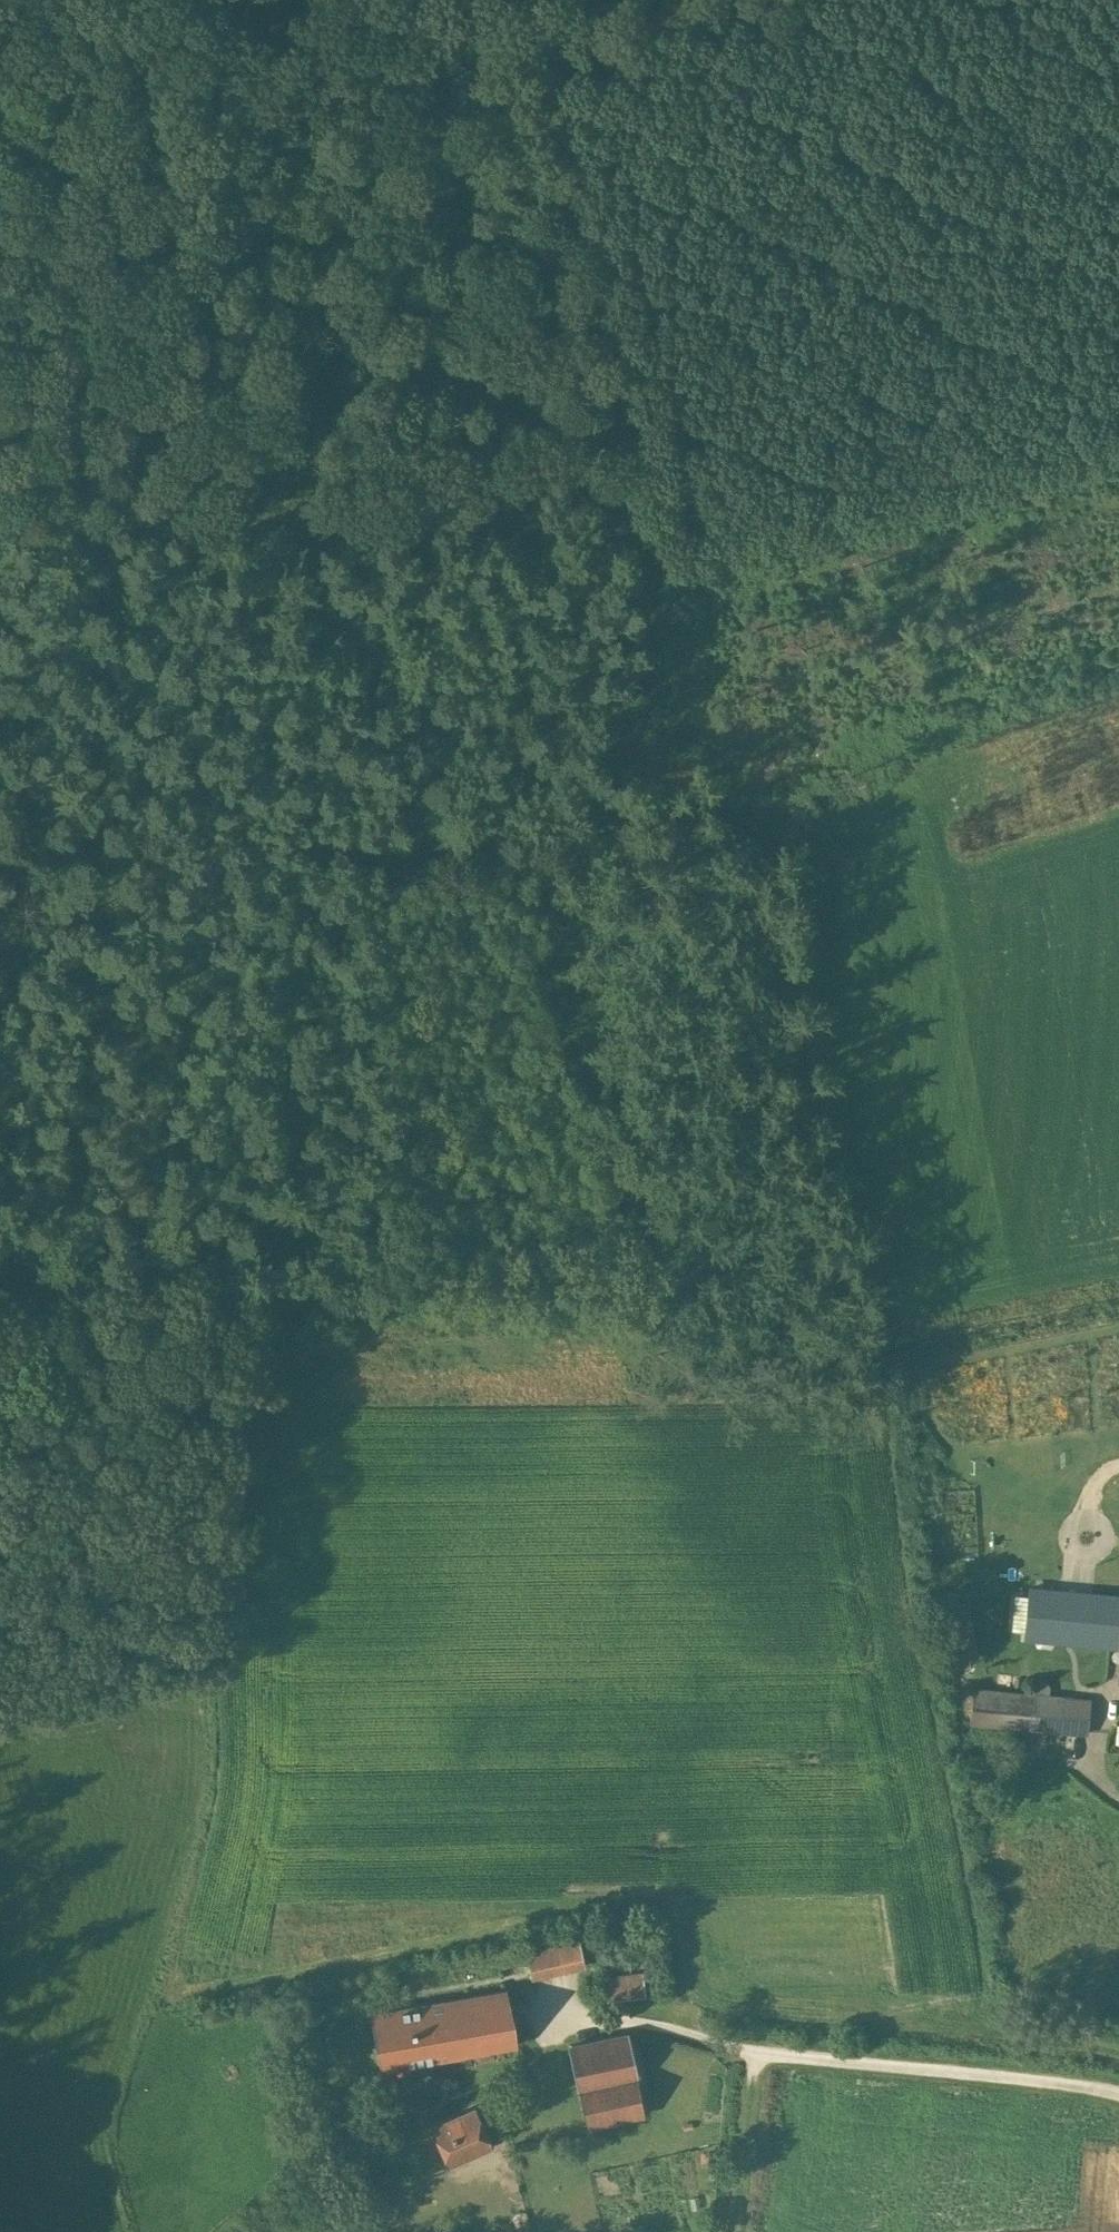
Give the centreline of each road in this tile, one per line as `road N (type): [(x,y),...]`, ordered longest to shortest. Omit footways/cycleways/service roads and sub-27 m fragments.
road 1 (track): [(220,2231),(308,2157),(502,2066),(545,2029)]
road 2 (track): [(754,2053),(733,2231)]

